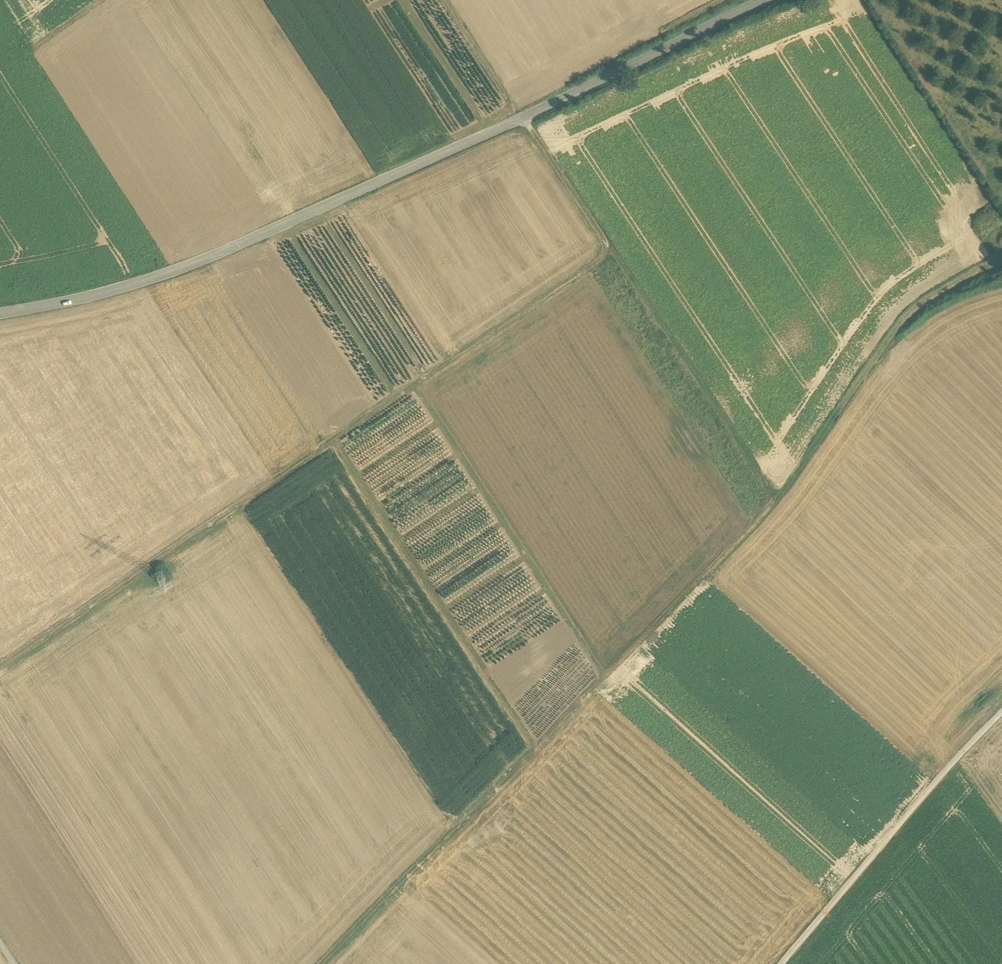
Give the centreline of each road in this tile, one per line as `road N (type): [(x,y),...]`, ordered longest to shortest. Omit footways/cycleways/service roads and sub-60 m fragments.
road 1 (unclassified): [(770,0),(221,253),(89,299),(0,314)]
road 2 (track): [(614,251),(0,671)]
road 3 (track): [(782,508),(334,963)]
road 4 (track): [(447,0),(782,508)]
road 5 (track): [(781,963),(1001,714)]
road 6 (track): [(1001,270),(931,309),(782,508)]

